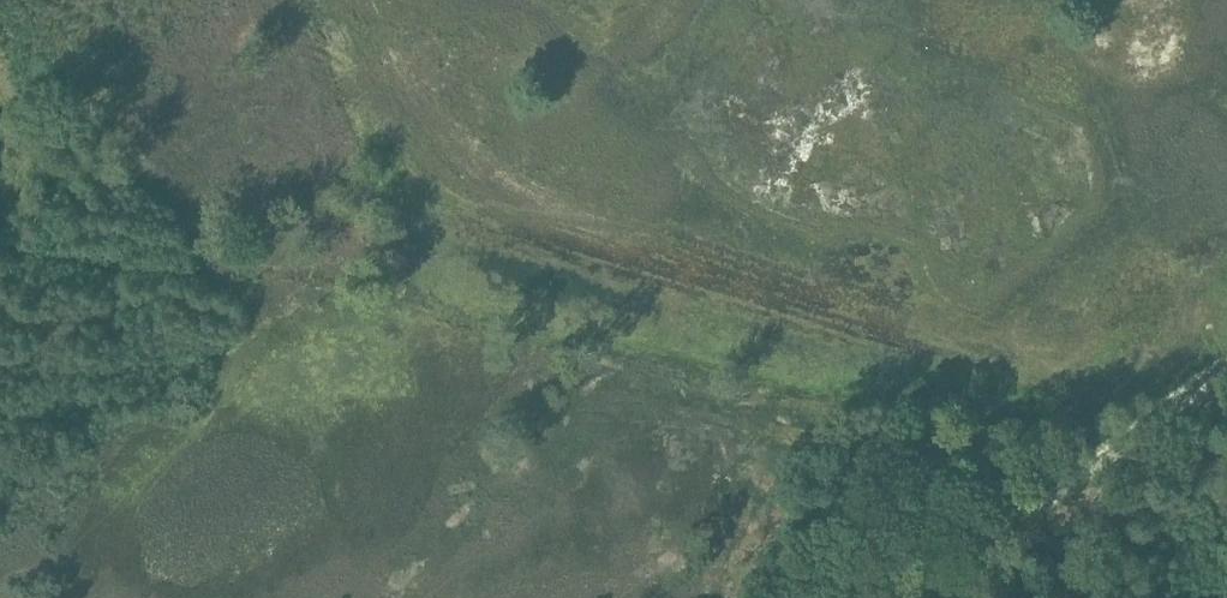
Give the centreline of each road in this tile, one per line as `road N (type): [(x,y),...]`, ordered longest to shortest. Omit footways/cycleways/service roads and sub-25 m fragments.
road 1 (track): [(914,597),(955,578),(1226,371)]

